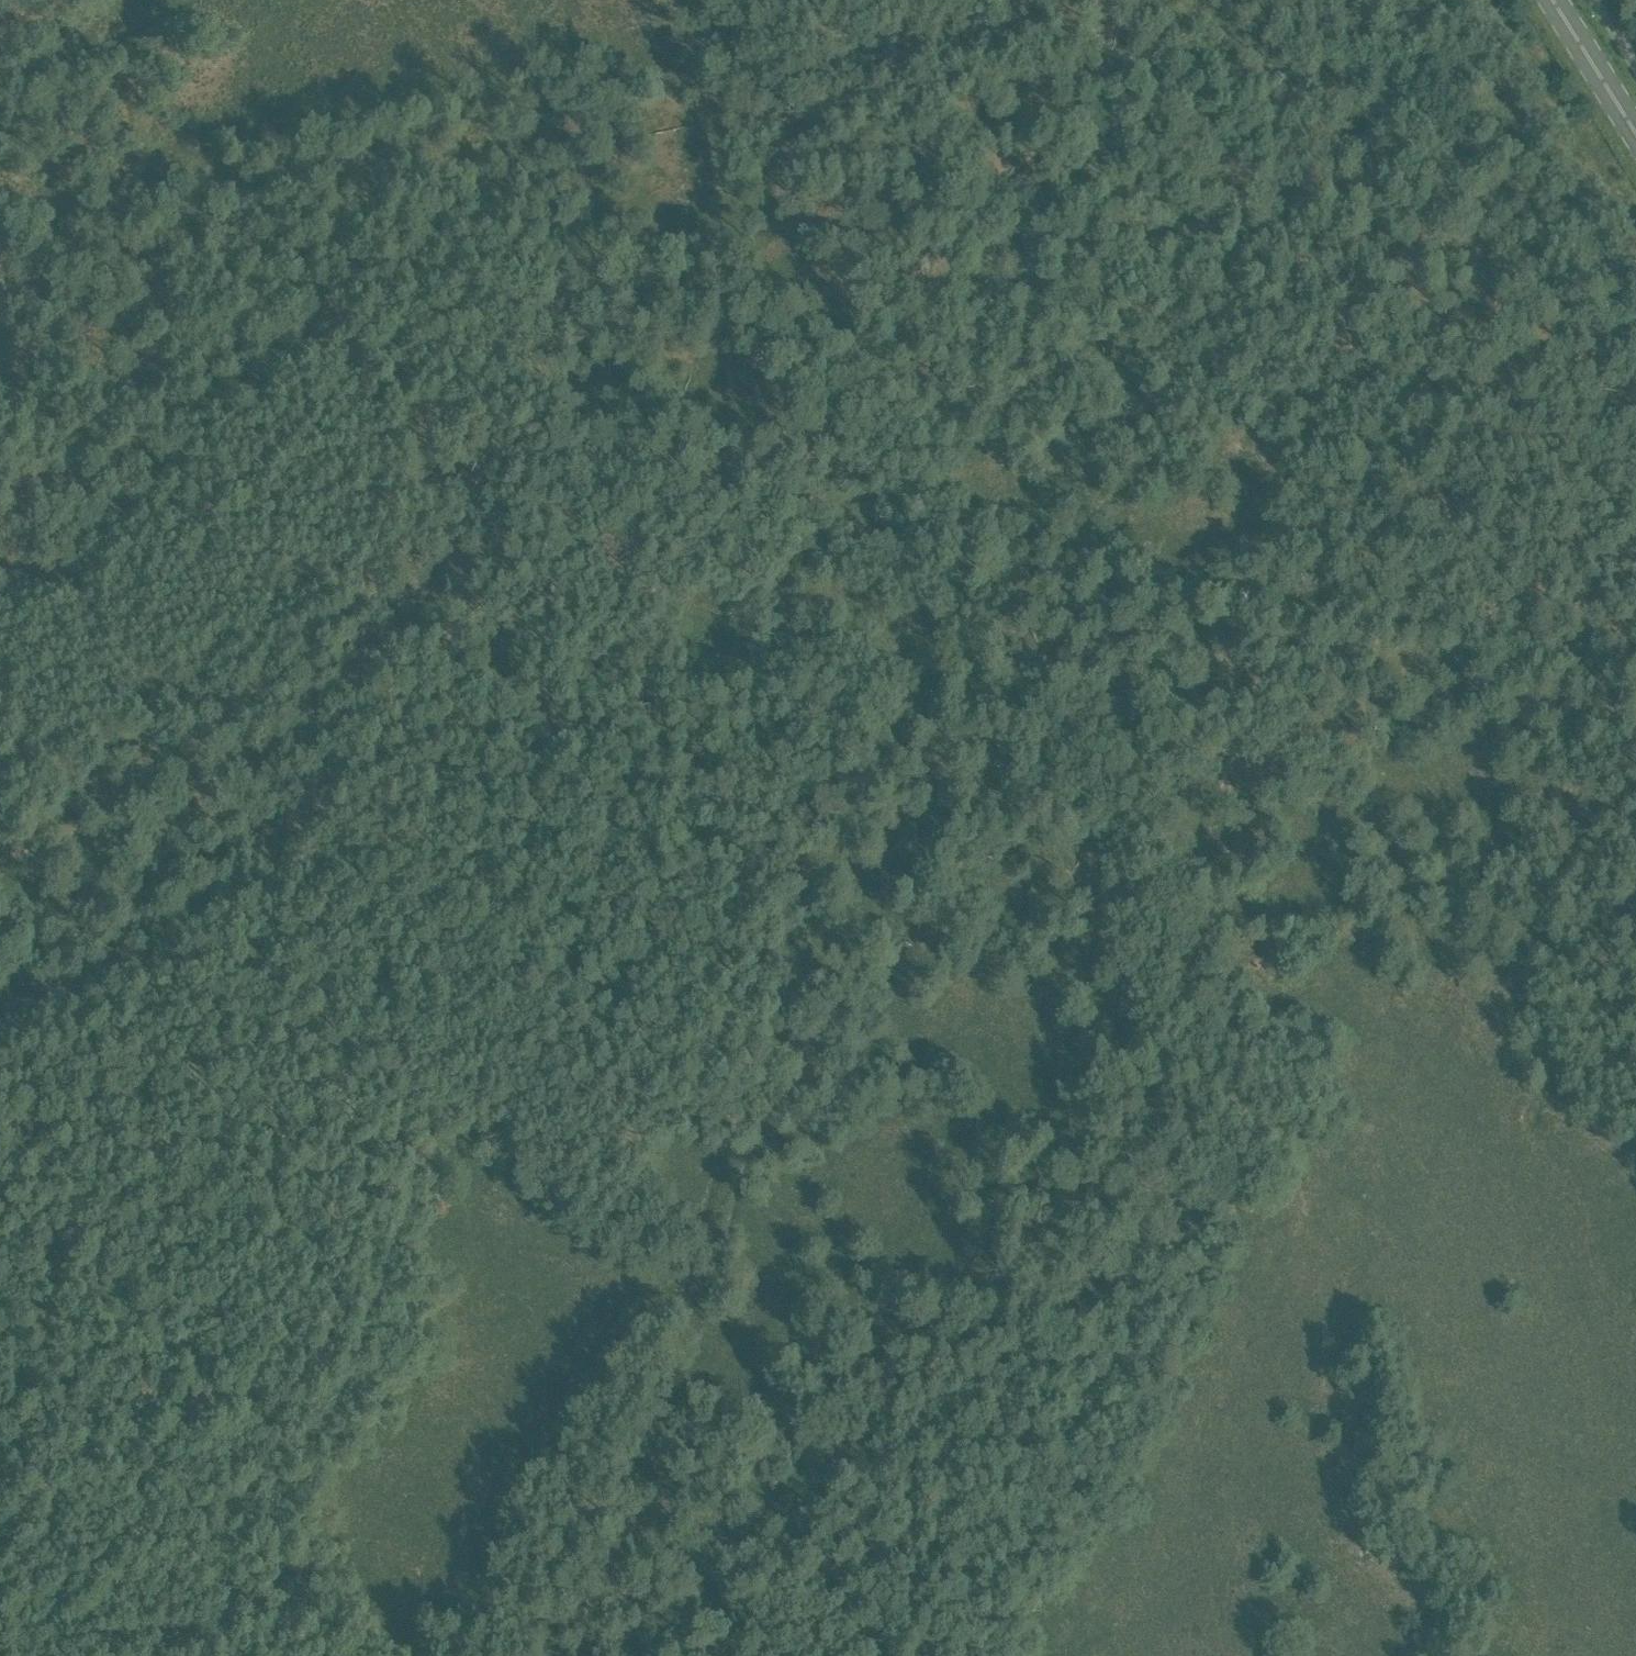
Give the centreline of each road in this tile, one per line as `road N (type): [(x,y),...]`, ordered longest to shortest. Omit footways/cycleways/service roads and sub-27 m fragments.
road 1 (primary): [(1635,132),(1554,0)]

